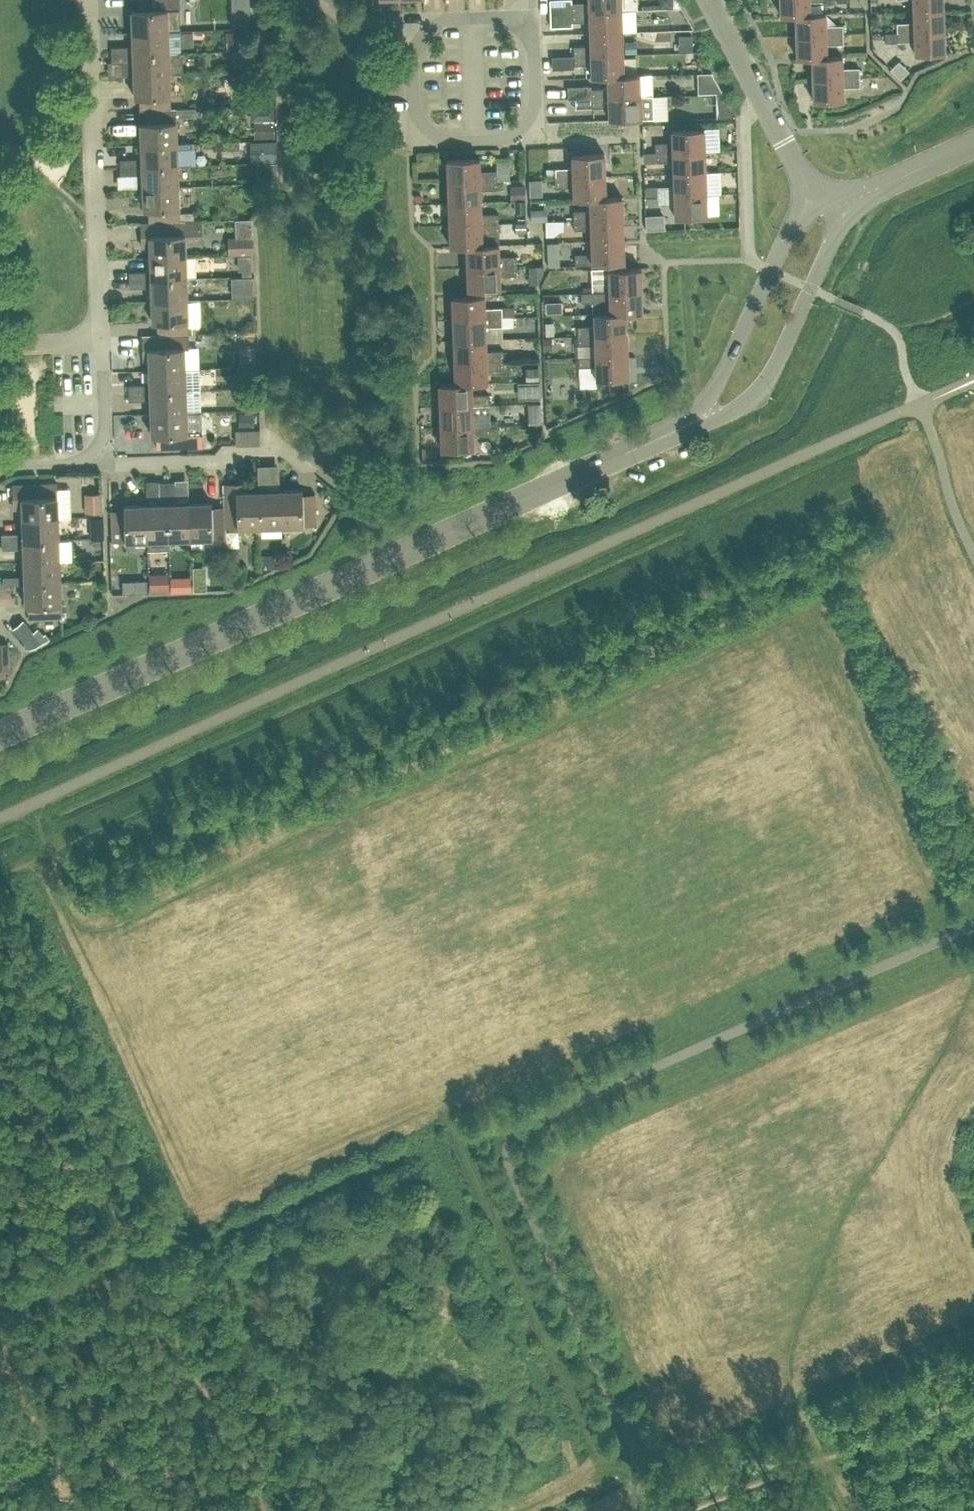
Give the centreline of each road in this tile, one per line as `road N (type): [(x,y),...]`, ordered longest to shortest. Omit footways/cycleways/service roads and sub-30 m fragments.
road 1 (tertiary): [(0,734),(693,422)]
road 2 (residential): [(90,0),(101,340)]
road 3 (residential): [(533,14),(450,17),(425,32),(412,58),(415,108),(426,129),(448,140),(504,139),(534,109)]
road 4 (tertiary): [(693,422),(748,403),(767,381),(841,219)]
road 5 (tertiary): [(821,202),(787,240),(693,422)]
road 6 (residential): [(821,202),(713,0)]
road 7 (residential): [(95,450),(115,463),(221,461),(281,450),(311,462)]
road 8 (tertiary): [(858,196),(973,144)]

